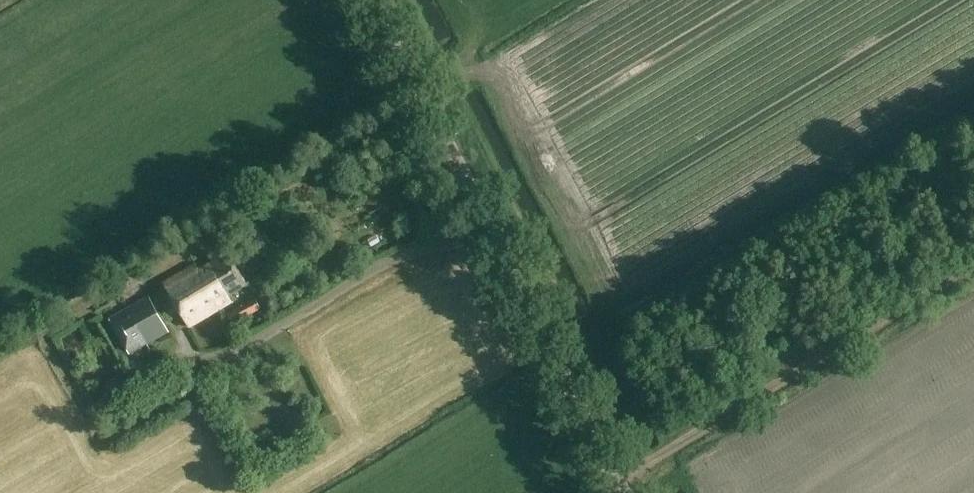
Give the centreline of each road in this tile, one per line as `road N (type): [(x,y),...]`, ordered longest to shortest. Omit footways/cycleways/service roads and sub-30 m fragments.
road 1 (unclassified): [(372,0),(622,492)]
road 2 (track): [(616,480),(973,268)]
road 3 (track): [(493,238),(411,250),(241,346)]

